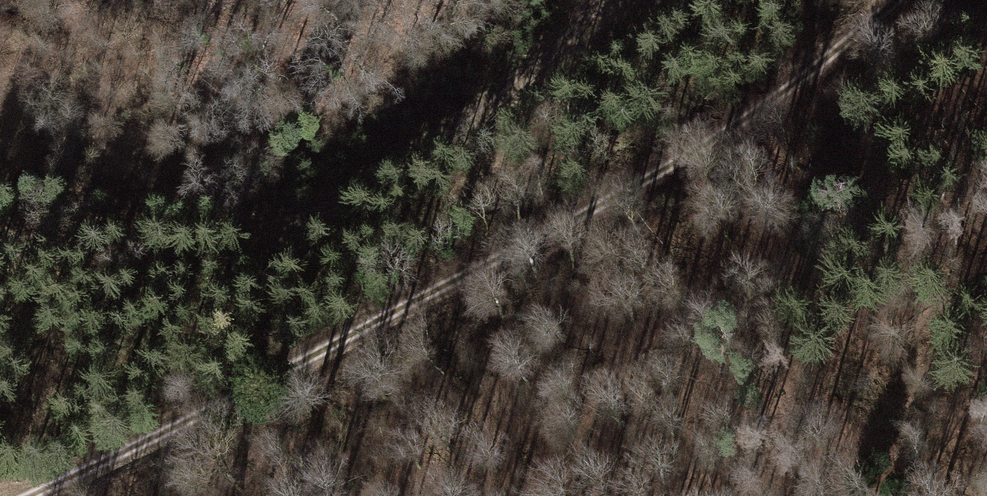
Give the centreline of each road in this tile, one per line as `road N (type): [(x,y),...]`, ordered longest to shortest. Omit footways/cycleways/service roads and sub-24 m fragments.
road 1 (track): [(36,495),(170,433),(794,94),(906,0)]
road 2 (track): [(608,0),(450,151),(274,234),(199,243),(92,230),(27,236),(0,253)]

